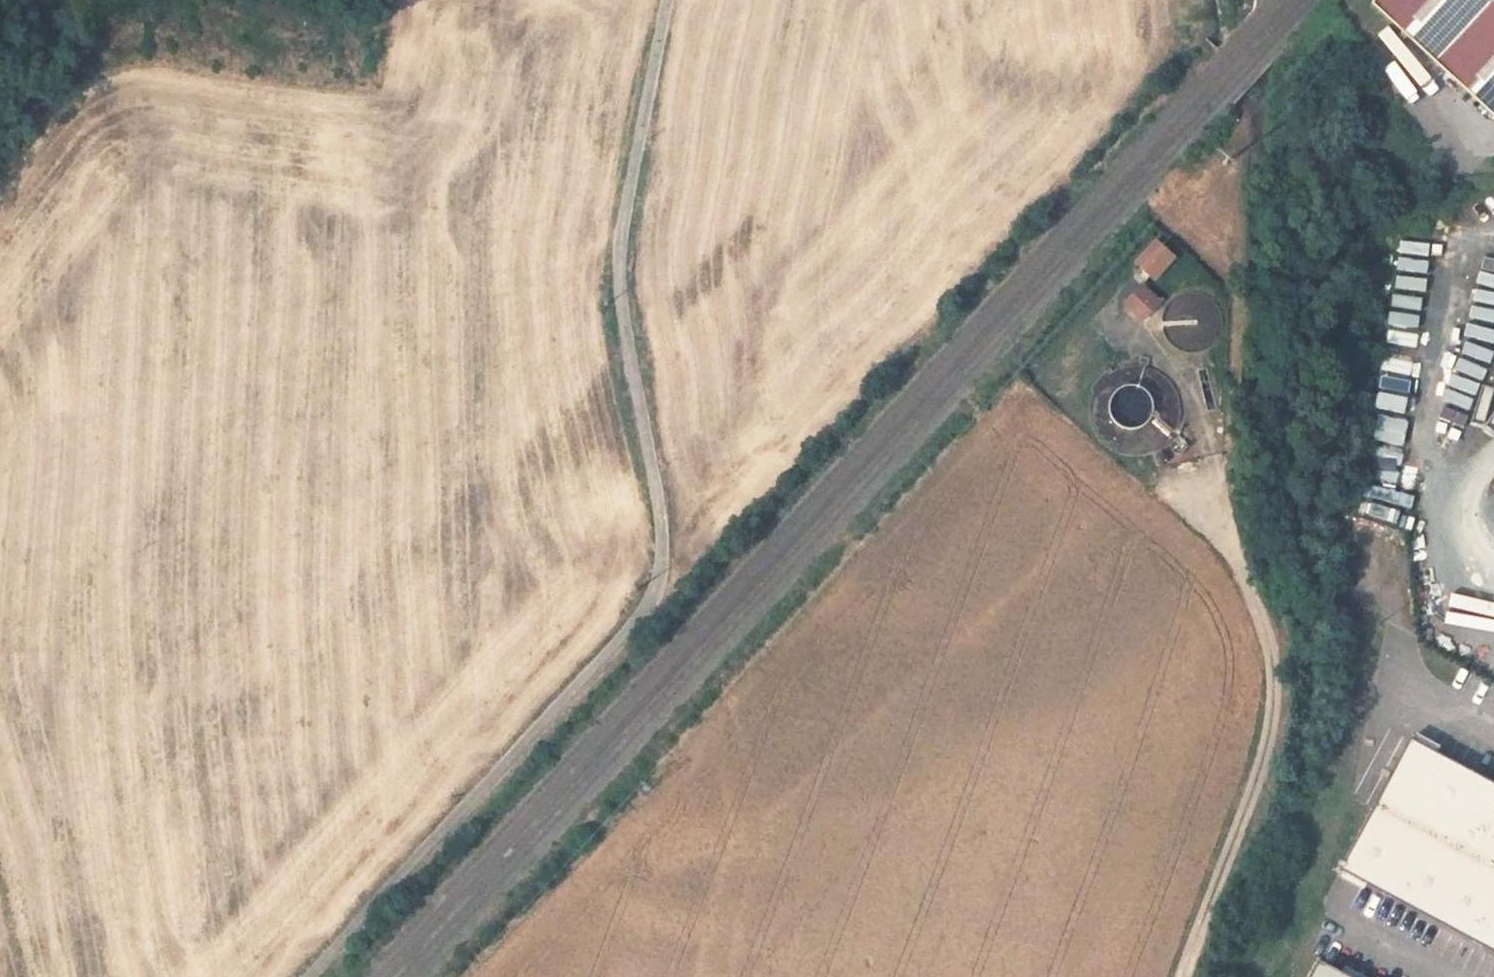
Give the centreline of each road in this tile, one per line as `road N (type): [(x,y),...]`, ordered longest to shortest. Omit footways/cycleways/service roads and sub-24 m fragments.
road 1 (unclassified): [(313,976),(647,612),(660,565),(659,515),(618,304),(618,252),(666,0)]

